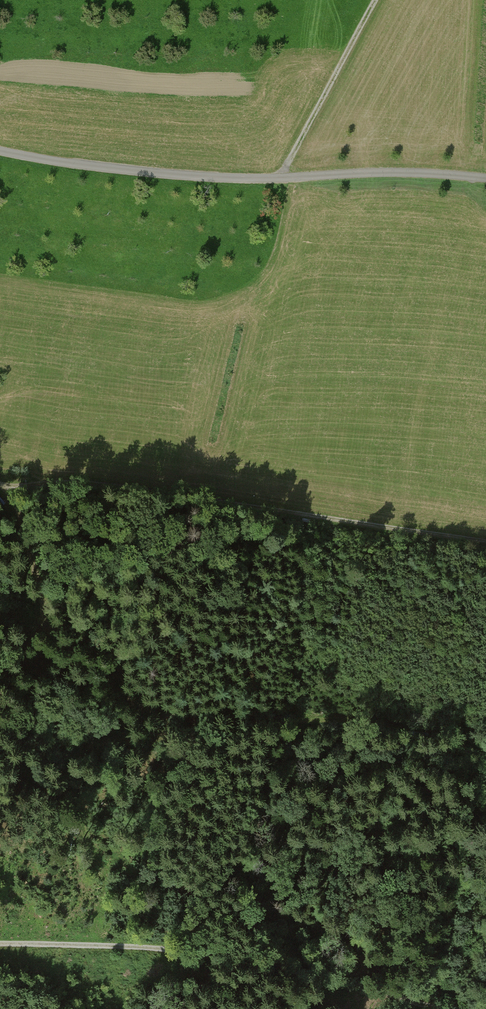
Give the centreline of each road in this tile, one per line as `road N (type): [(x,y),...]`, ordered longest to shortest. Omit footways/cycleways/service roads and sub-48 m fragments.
road 1 (track): [(485,543),(191,497),(0,480)]
road 2 (unclassified): [(0,151),(173,176),(485,178)]
road 3 (track): [(0,942),(155,945),(432,1008)]
road 4 (track): [(379,0),(281,178)]

